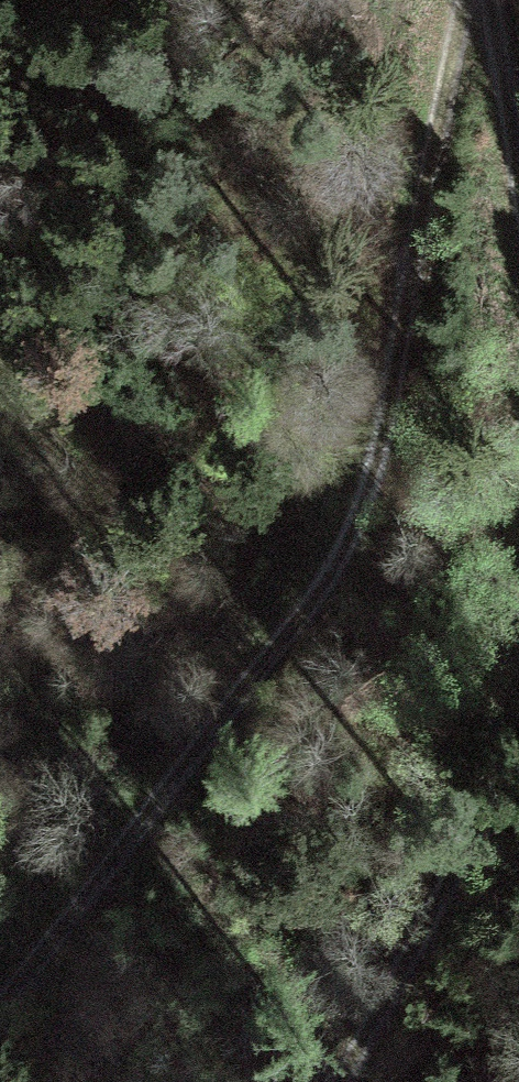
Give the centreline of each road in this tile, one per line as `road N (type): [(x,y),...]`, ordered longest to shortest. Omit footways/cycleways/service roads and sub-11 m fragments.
road 1 (track): [(479,0),(448,229),(403,402),(336,545),(0,1006)]
road 2 (track): [(518,752),(340,1081)]
road 3 (track): [(482,0),(518,213)]

